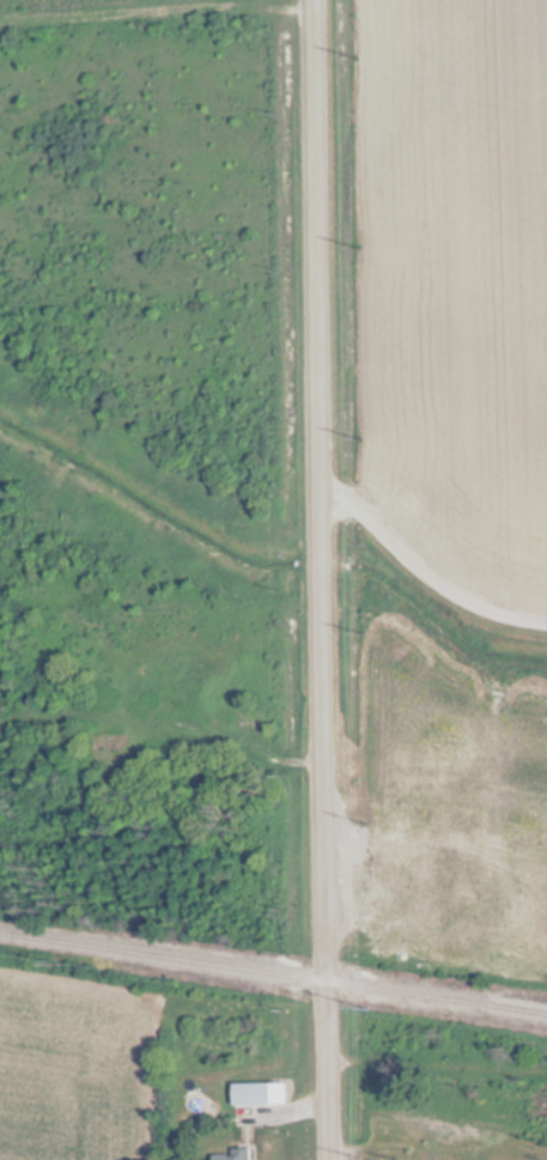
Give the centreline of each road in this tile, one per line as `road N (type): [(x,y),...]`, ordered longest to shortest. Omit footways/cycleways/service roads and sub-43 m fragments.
road 1 (residential): [(329,1159),(312,0)]

